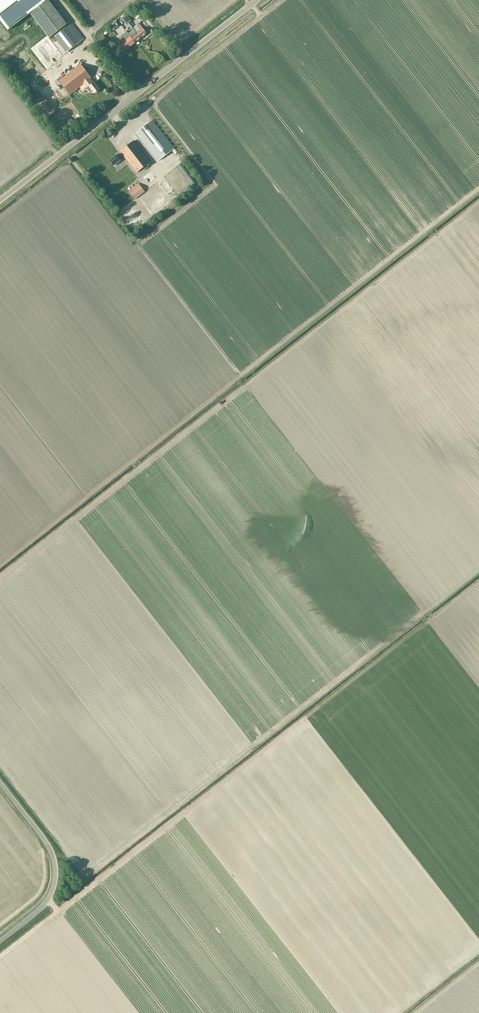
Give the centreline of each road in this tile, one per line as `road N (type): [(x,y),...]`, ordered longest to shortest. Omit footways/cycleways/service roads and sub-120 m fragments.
road 1 (tertiary): [(0,200),(257,0)]
road 2 (unclassified): [(0,941),(45,903),(56,873),(48,844),(0,782)]

